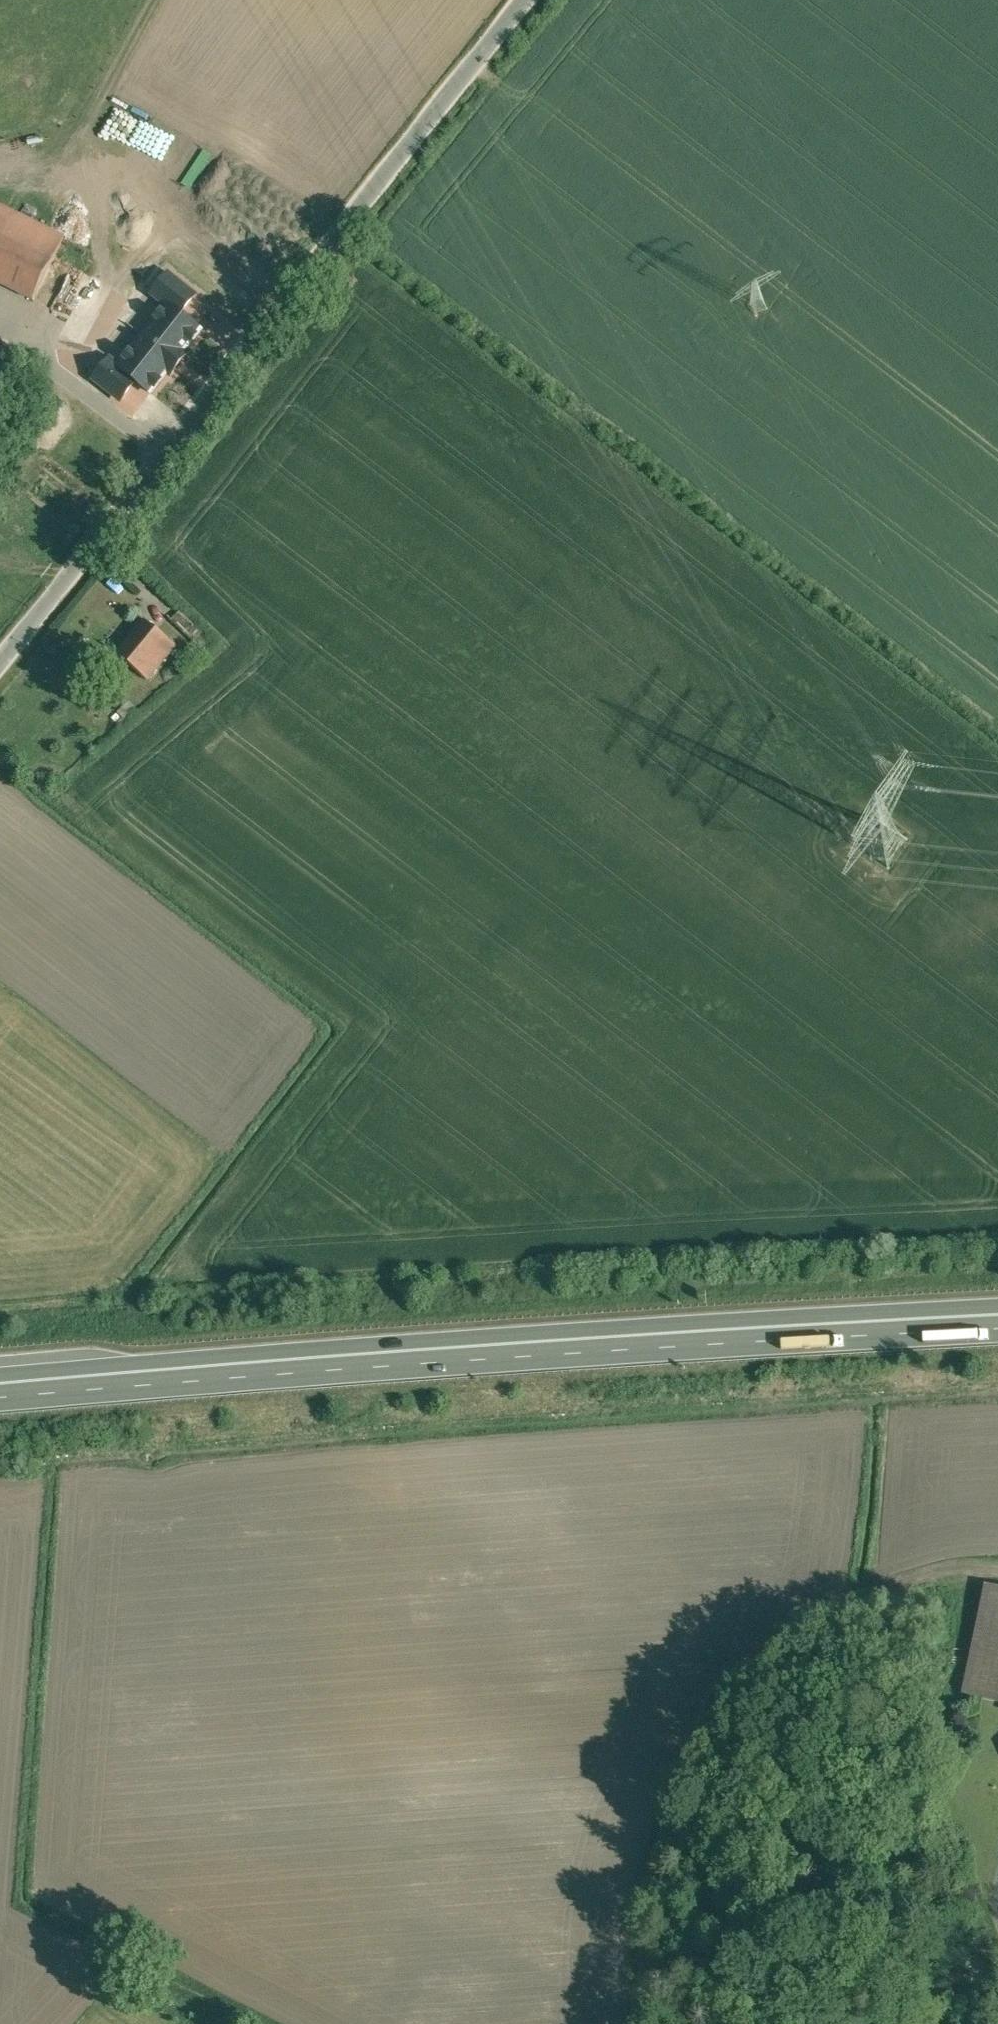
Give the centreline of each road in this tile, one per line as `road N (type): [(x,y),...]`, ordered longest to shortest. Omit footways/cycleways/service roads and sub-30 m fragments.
road 1 (trunk): [(0,1388),(997,1328)]
road 2 (unclassified): [(548,0),(0,672)]

